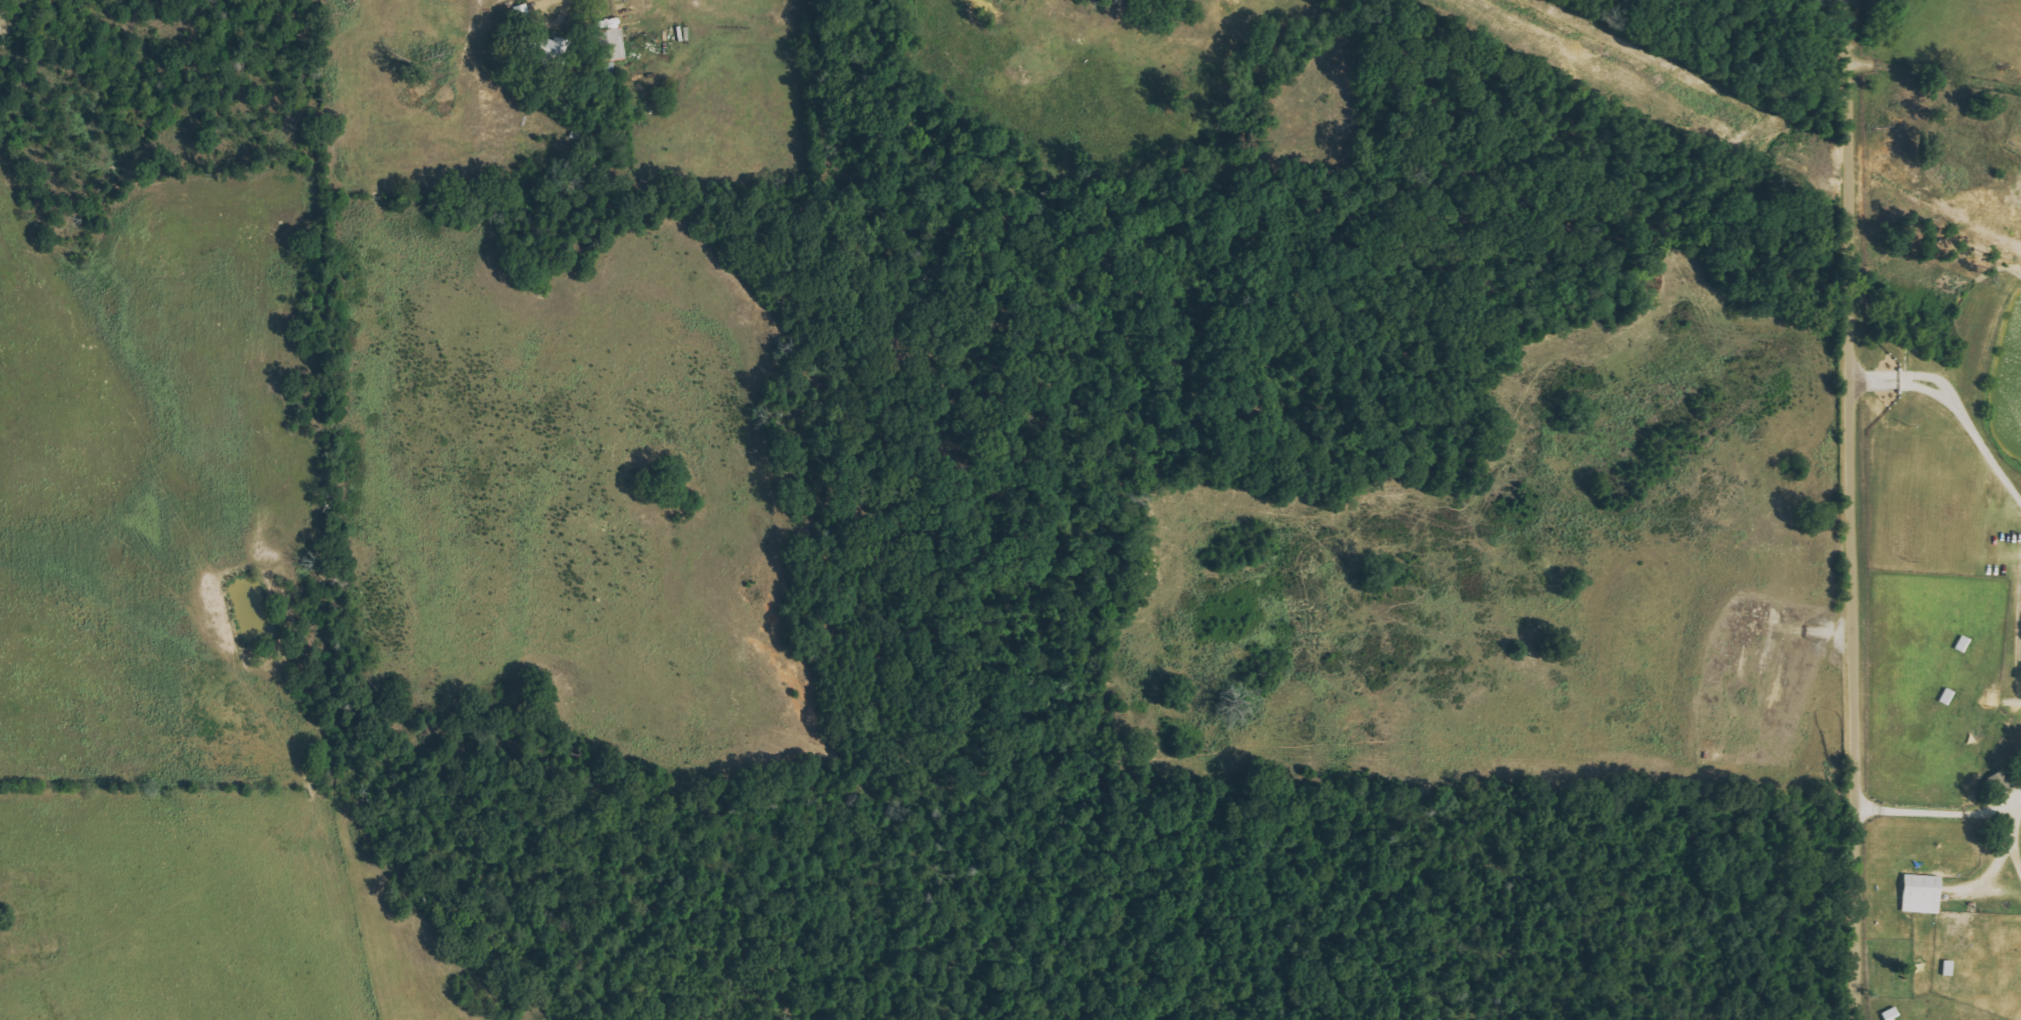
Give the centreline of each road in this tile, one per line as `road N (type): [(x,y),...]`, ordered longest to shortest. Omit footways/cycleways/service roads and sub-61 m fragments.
road 1 (residential): [(1861,1019),(1850,0)]

